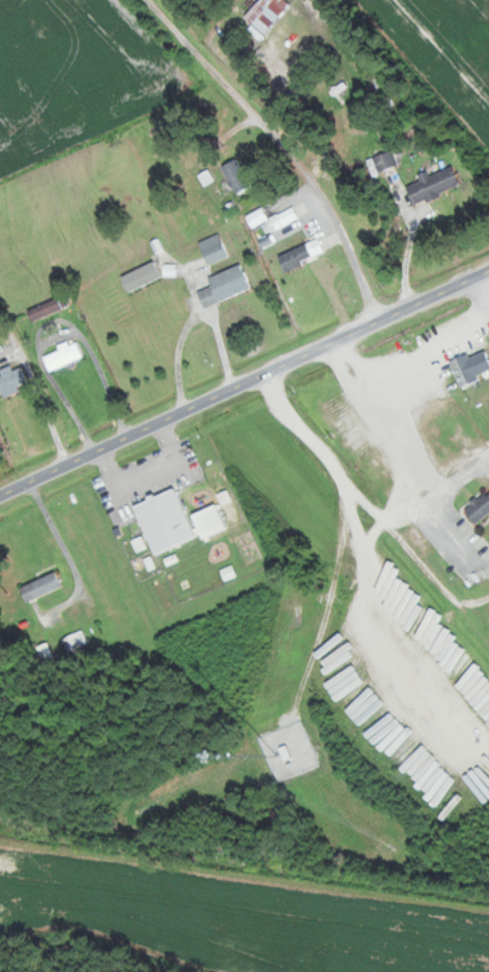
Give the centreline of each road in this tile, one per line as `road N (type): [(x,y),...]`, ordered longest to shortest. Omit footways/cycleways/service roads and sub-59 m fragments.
road 1 (secondary): [(0,495),(488,270)]

